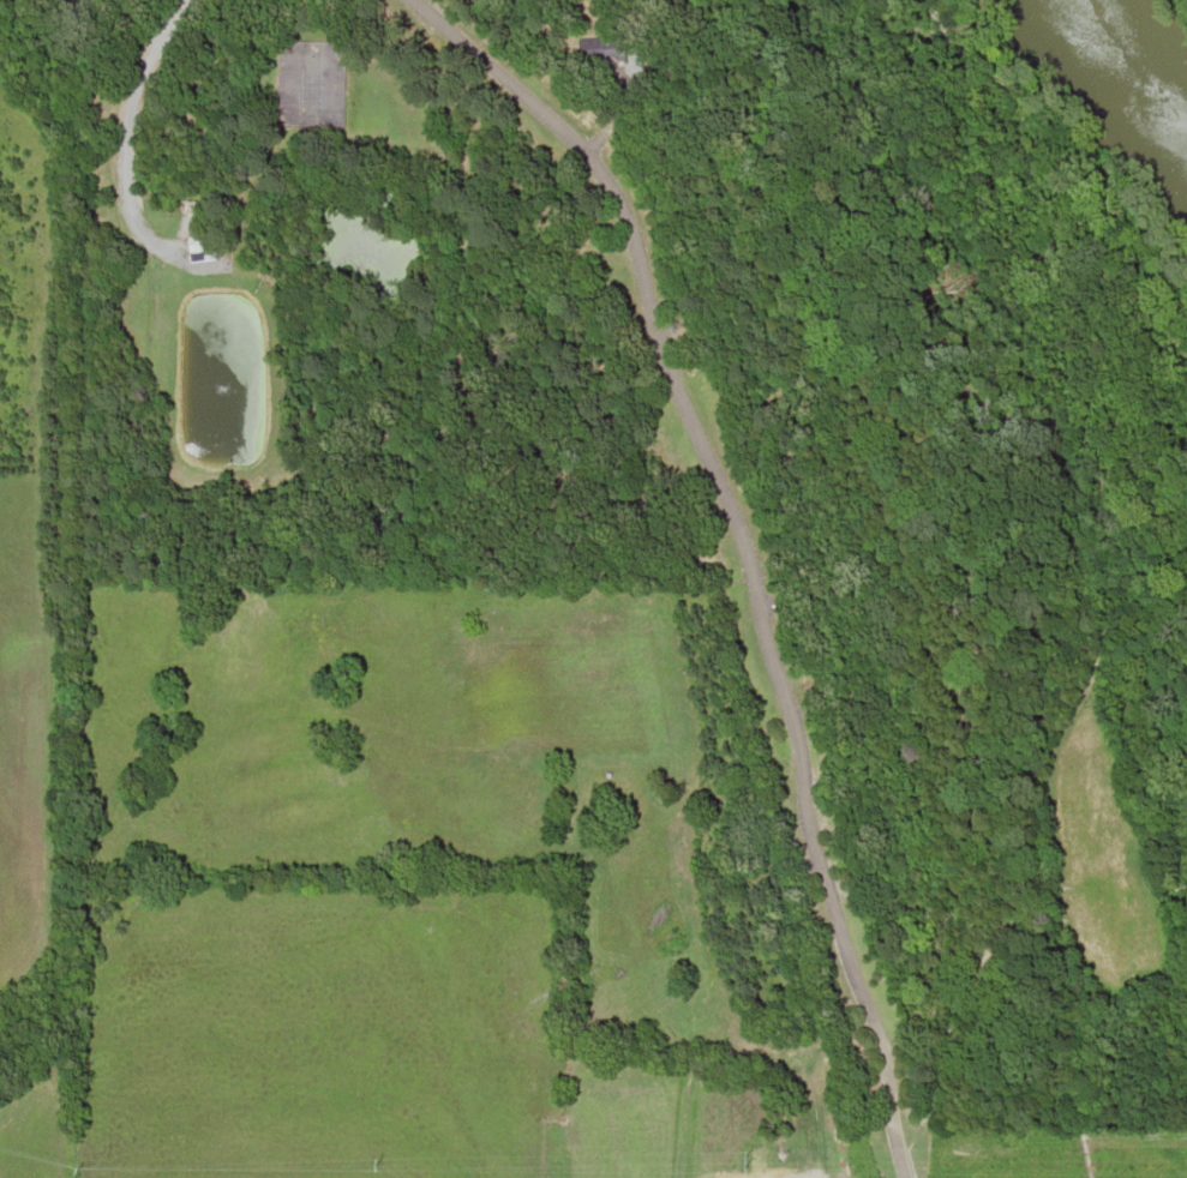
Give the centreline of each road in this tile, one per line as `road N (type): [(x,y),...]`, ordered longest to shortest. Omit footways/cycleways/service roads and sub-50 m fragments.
road 1 (residential): [(901,1177),(874,1022),(843,950),(802,803),(792,719),(736,523),(658,350),(630,228),(594,161),(414,0)]

